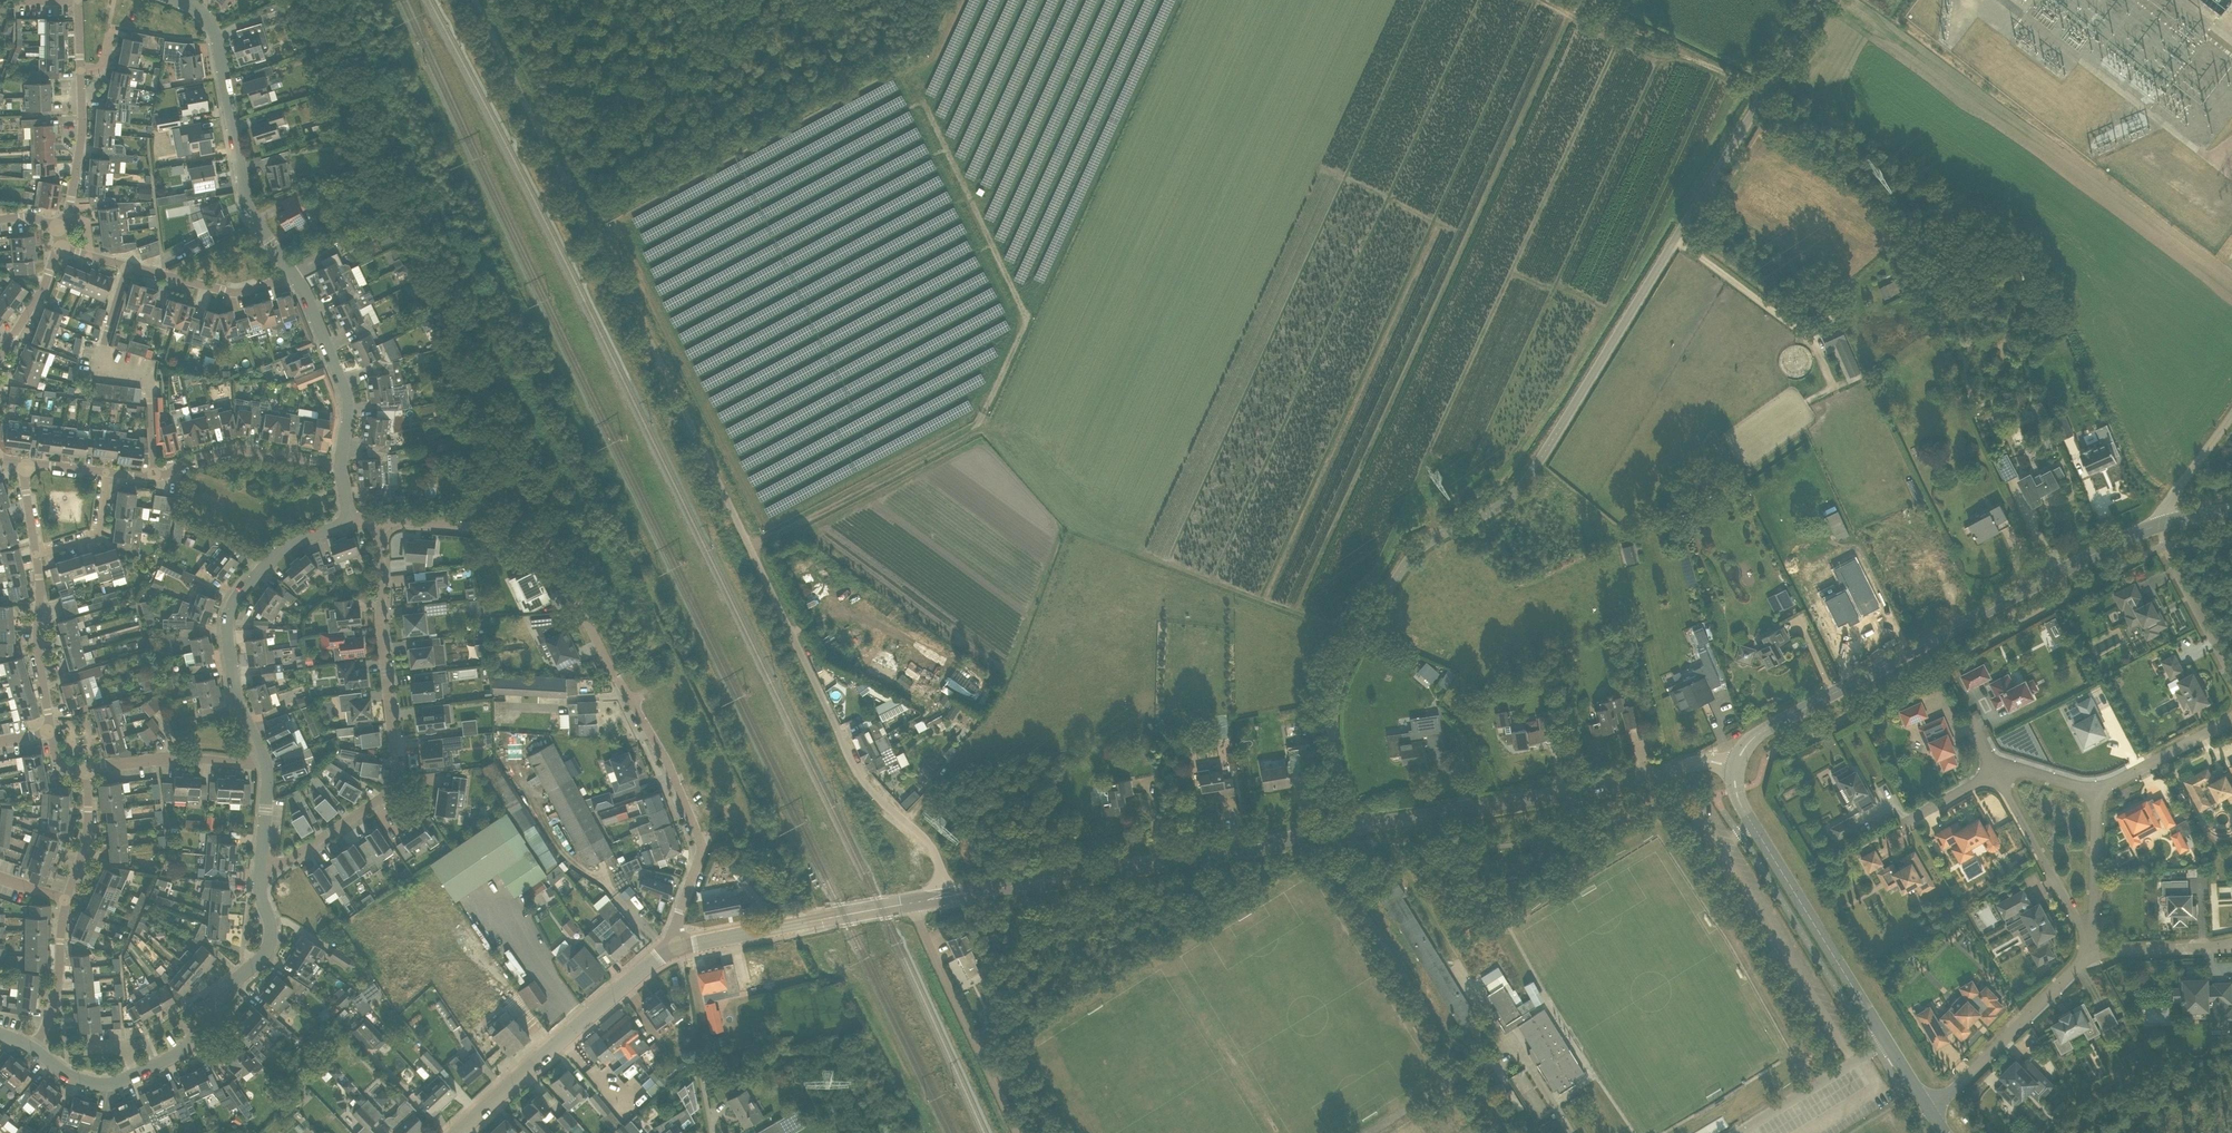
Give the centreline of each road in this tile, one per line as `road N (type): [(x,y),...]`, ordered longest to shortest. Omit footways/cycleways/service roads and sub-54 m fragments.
road 1 (unclassified): [(953,896),(928,847),(853,778),(648,340),(474,0)]
road 2 (unclassified): [(1352,826),(1332,700),(1396,570),(1442,530),(1508,498),(1817,0)]
road 3 (tertiary): [(1734,767),(1756,735),(2161,525)]
road 4 (unclassified): [(261,877),(400,788),(383,655),(380,523)]
road 5 (tertiary): [(953,896),(1352,826)]
road 6 (tertiary): [(1928,1111),(1769,854),(1733,785),(1734,767)]
road 7 (tertiary): [(1352,826),(1691,765),(1734,767)]
road 8 (unclassified): [(35,1055),(97,1095),(177,1060),(257,975),(261,877)]
road 9 (unclassified): [(265,763),(231,693),(224,627),(238,593),(263,567),(295,543),(351,523)]
road 10 (unclassified): [(291,271),(248,209),(209,29),(162,0)]
road 11 (residential): [(380,523),(529,540),(554,557),(614,676)]
road 12 (unclassified): [(35,1055),(58,993),(66,900),(86,817),(84,772)]
road 13 (tertiary): [(458,1132),(679,945)]
road 14 (unclassified): [(1022,1132),(913,902)]
road 15 (residential): [(64,252),(80,0)]
road 16 (unclassified): [(340,465),(235,452),(156,477),(105,473)]
road 17 (tertiary): [(679,945),(913,902)]
road 18 (residential): [(291,271),(244,292),(224,290),(64,252)]
road 19 (unclassified): [(1928,1111),(2091,947)]
road 20 (unclassified): [(340,465),(345,398),(291,271)]
road 21 (unclassified): [(705,849),(715,790),(668,700),(651,694),(631,704)]
road 22 (unclassified): [(2091,947),(1996,776)]
road 23 (unclassified): [(50,736),(36,553)]
road 24 (unclassified): [(265,763),(168,761),(84,772)]
road 25 (unclassified): [(705,849),(631,704)]
road 26 (unclassified): [(2092,793),(2231,717)]
road 27 (unclassified): [(2091,947),(2092,793)]
road 28 (unclassified): [(2091,947),(2231,947)]
road 29 (unclassified): [(2161,525),(2231,415)]
road 30 (unclassified): [(2231,679),(2174,563)]
road 31 (residential): [(105,473),(98,533),(36,553)]
road 32 (residential): [(0,360),(64,252)]

